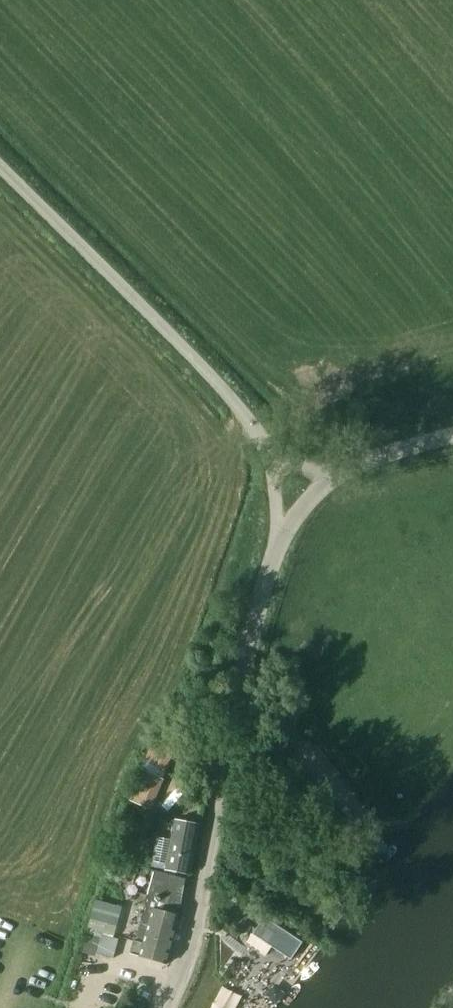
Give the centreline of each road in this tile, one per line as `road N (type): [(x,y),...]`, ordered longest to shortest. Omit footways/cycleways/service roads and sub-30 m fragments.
road 1 (unclassified): [(159,1007),(190,938),(282,526)]
road 2 (unclassified): [(270,437),(0,169)]

